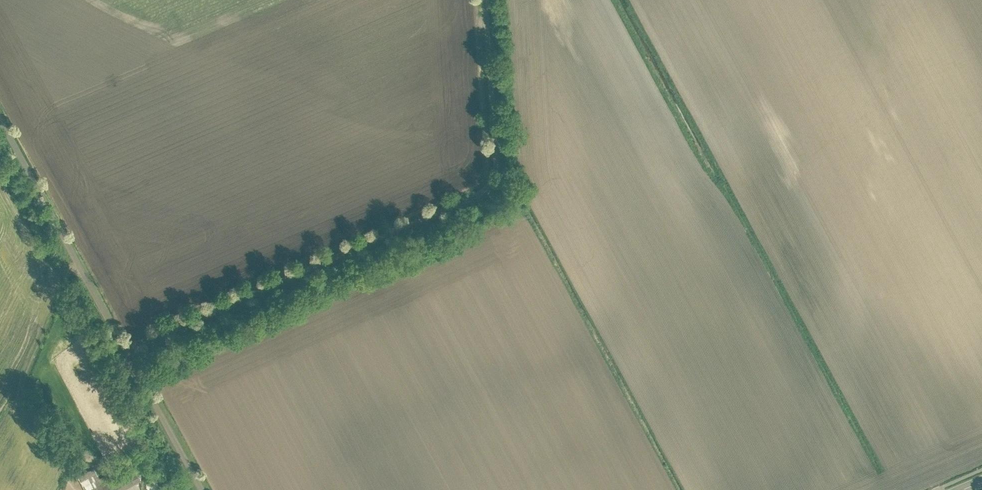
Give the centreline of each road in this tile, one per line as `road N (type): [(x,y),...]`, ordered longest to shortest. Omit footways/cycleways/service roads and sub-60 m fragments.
road 1 (track): [(485,0),(498,170),(137,358)]
road 2 (unclassified): [(206,489),(0,107)]

